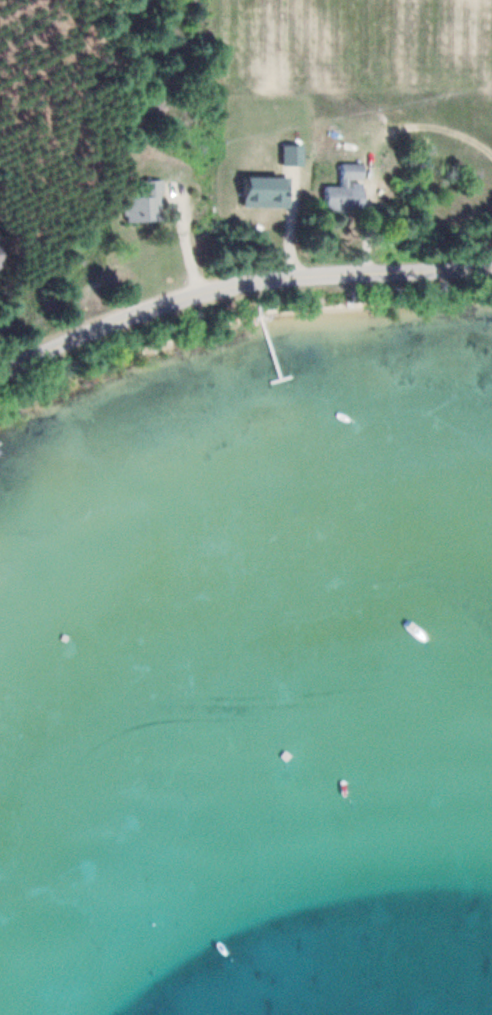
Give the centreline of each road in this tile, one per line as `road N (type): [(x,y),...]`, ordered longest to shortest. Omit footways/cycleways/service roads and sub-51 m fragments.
road 1 (residential): [(0,377),(232,287),(276,277),(491,265)]

